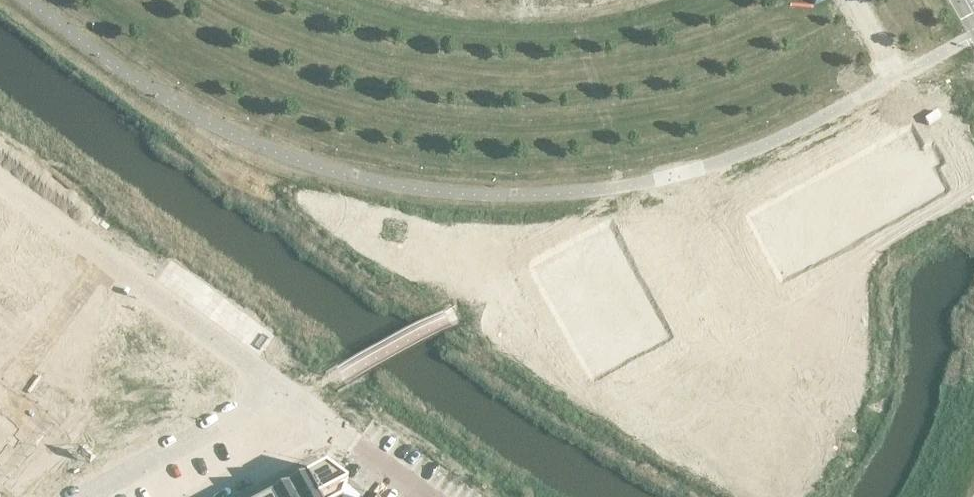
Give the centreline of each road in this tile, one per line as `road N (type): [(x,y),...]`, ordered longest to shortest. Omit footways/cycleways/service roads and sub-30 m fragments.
road 1 (residential): [(0,182),(280,390)]
road 2 (unclassified): [(910,100),(676,227)]
road 3 (residential): [(280,390),(87,496)]
road 4 (residential): [(218,496),(337,433)]

